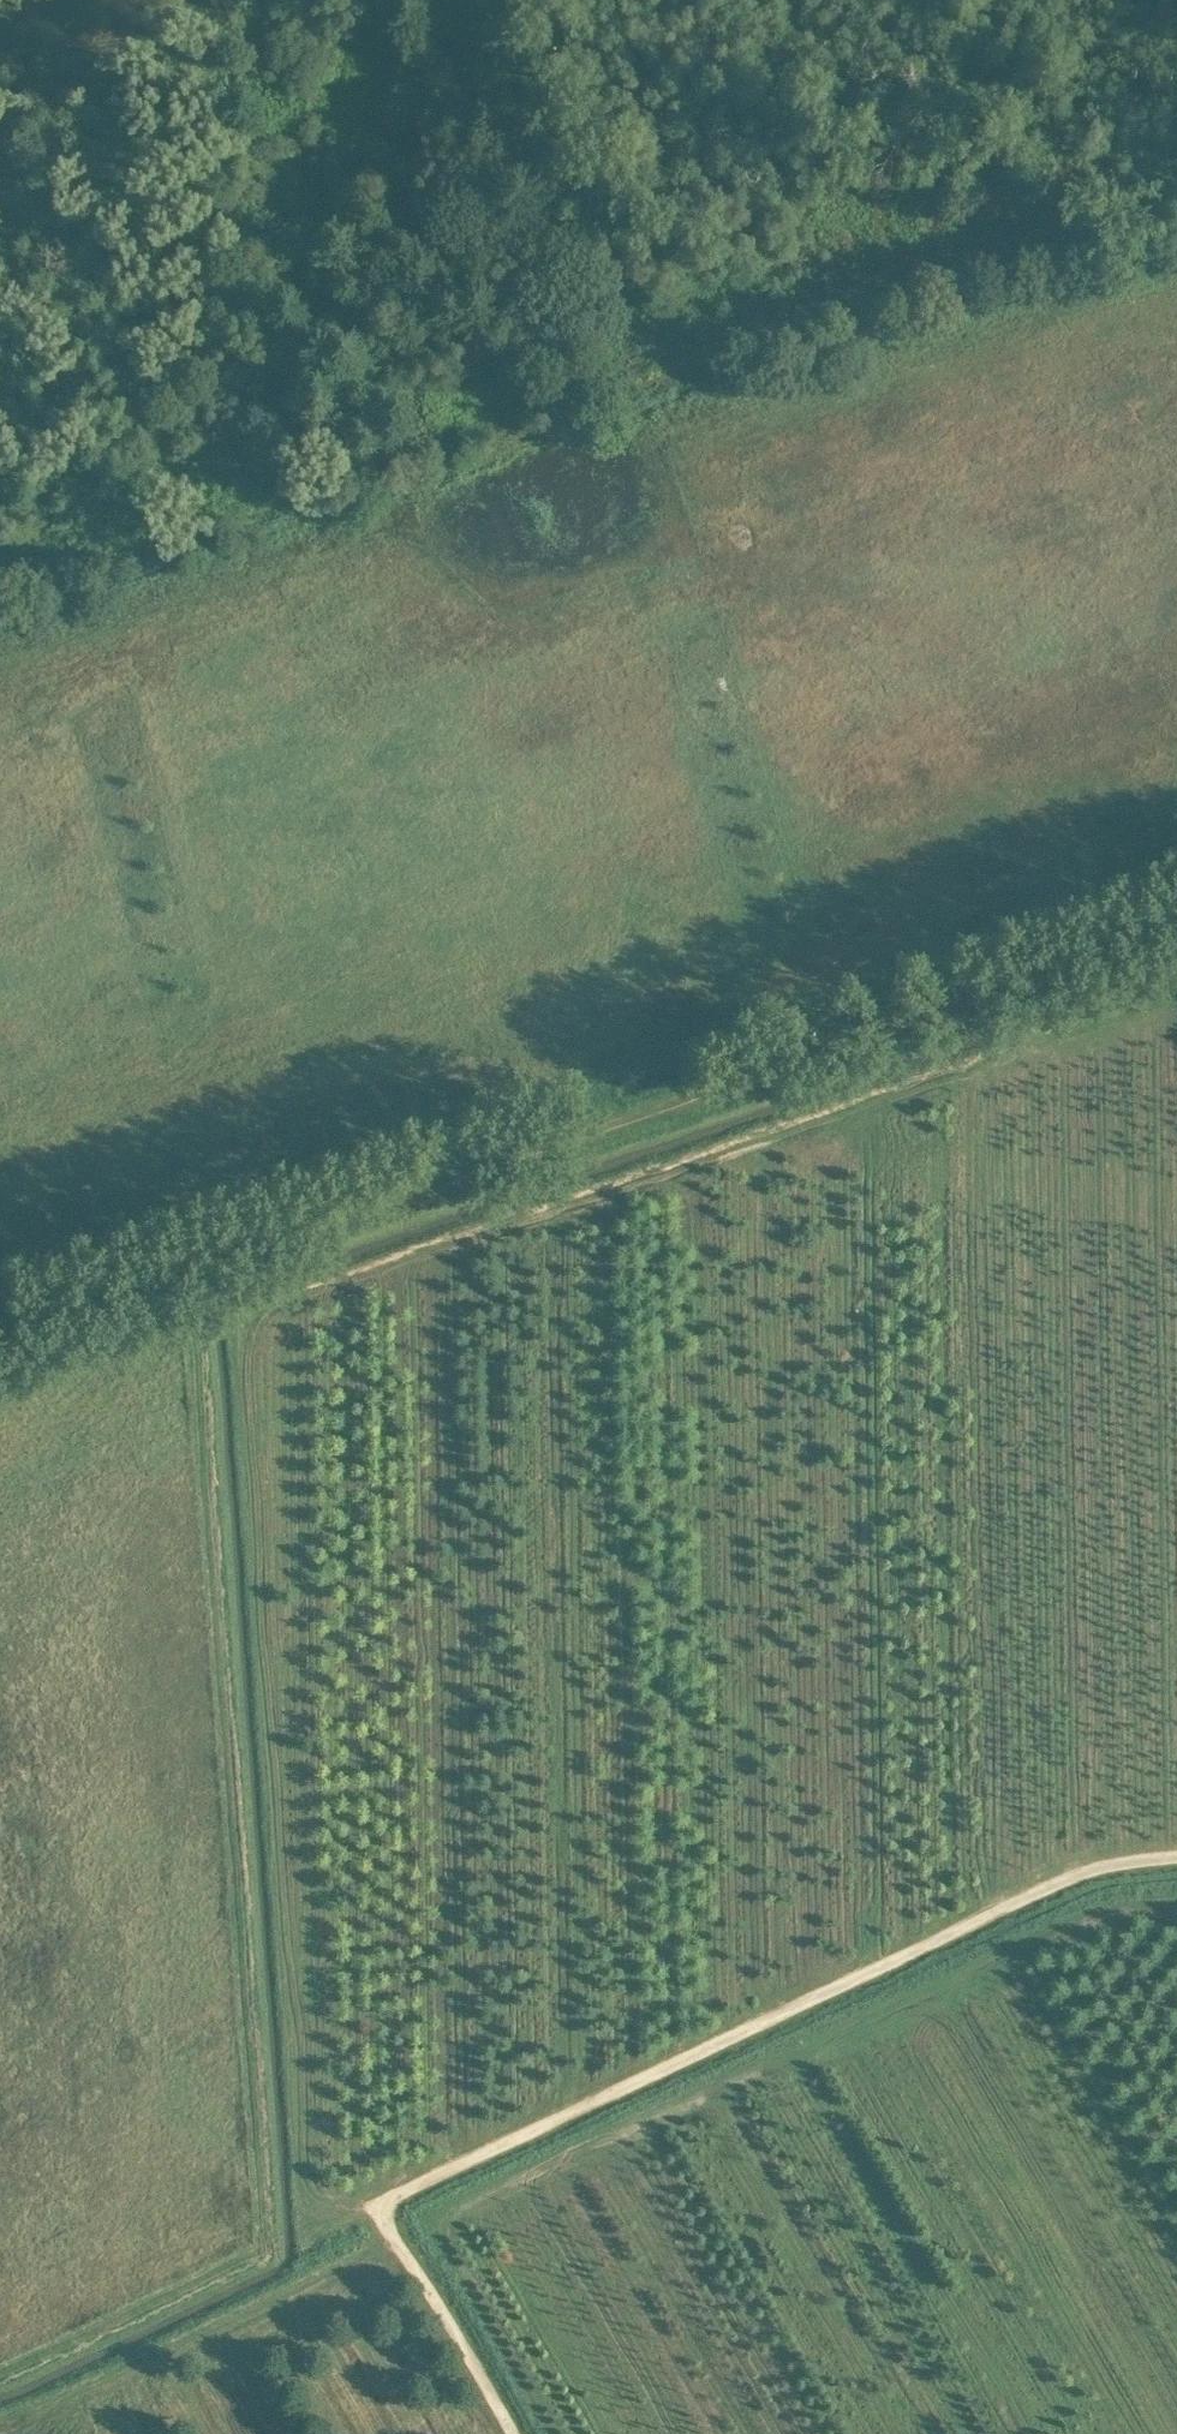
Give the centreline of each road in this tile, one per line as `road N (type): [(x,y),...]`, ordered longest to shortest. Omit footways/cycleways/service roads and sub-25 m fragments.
road 1 (track): [(1176,944),(0,1343)]
road 2 (track): [(1176,1861),(1122,1866),(1049,1891),(374,2206),(506,2433)]
road 3 (track): [(386,2229),(0,2410)]

